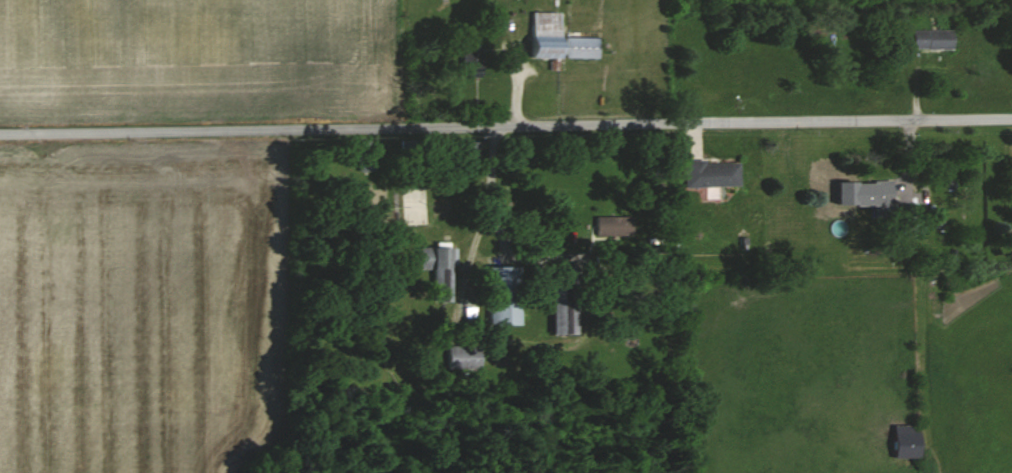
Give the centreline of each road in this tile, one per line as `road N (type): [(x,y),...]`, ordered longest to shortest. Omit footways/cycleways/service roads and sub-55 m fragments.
road 1 (tertiary): [(0,135),(1011,119)]

